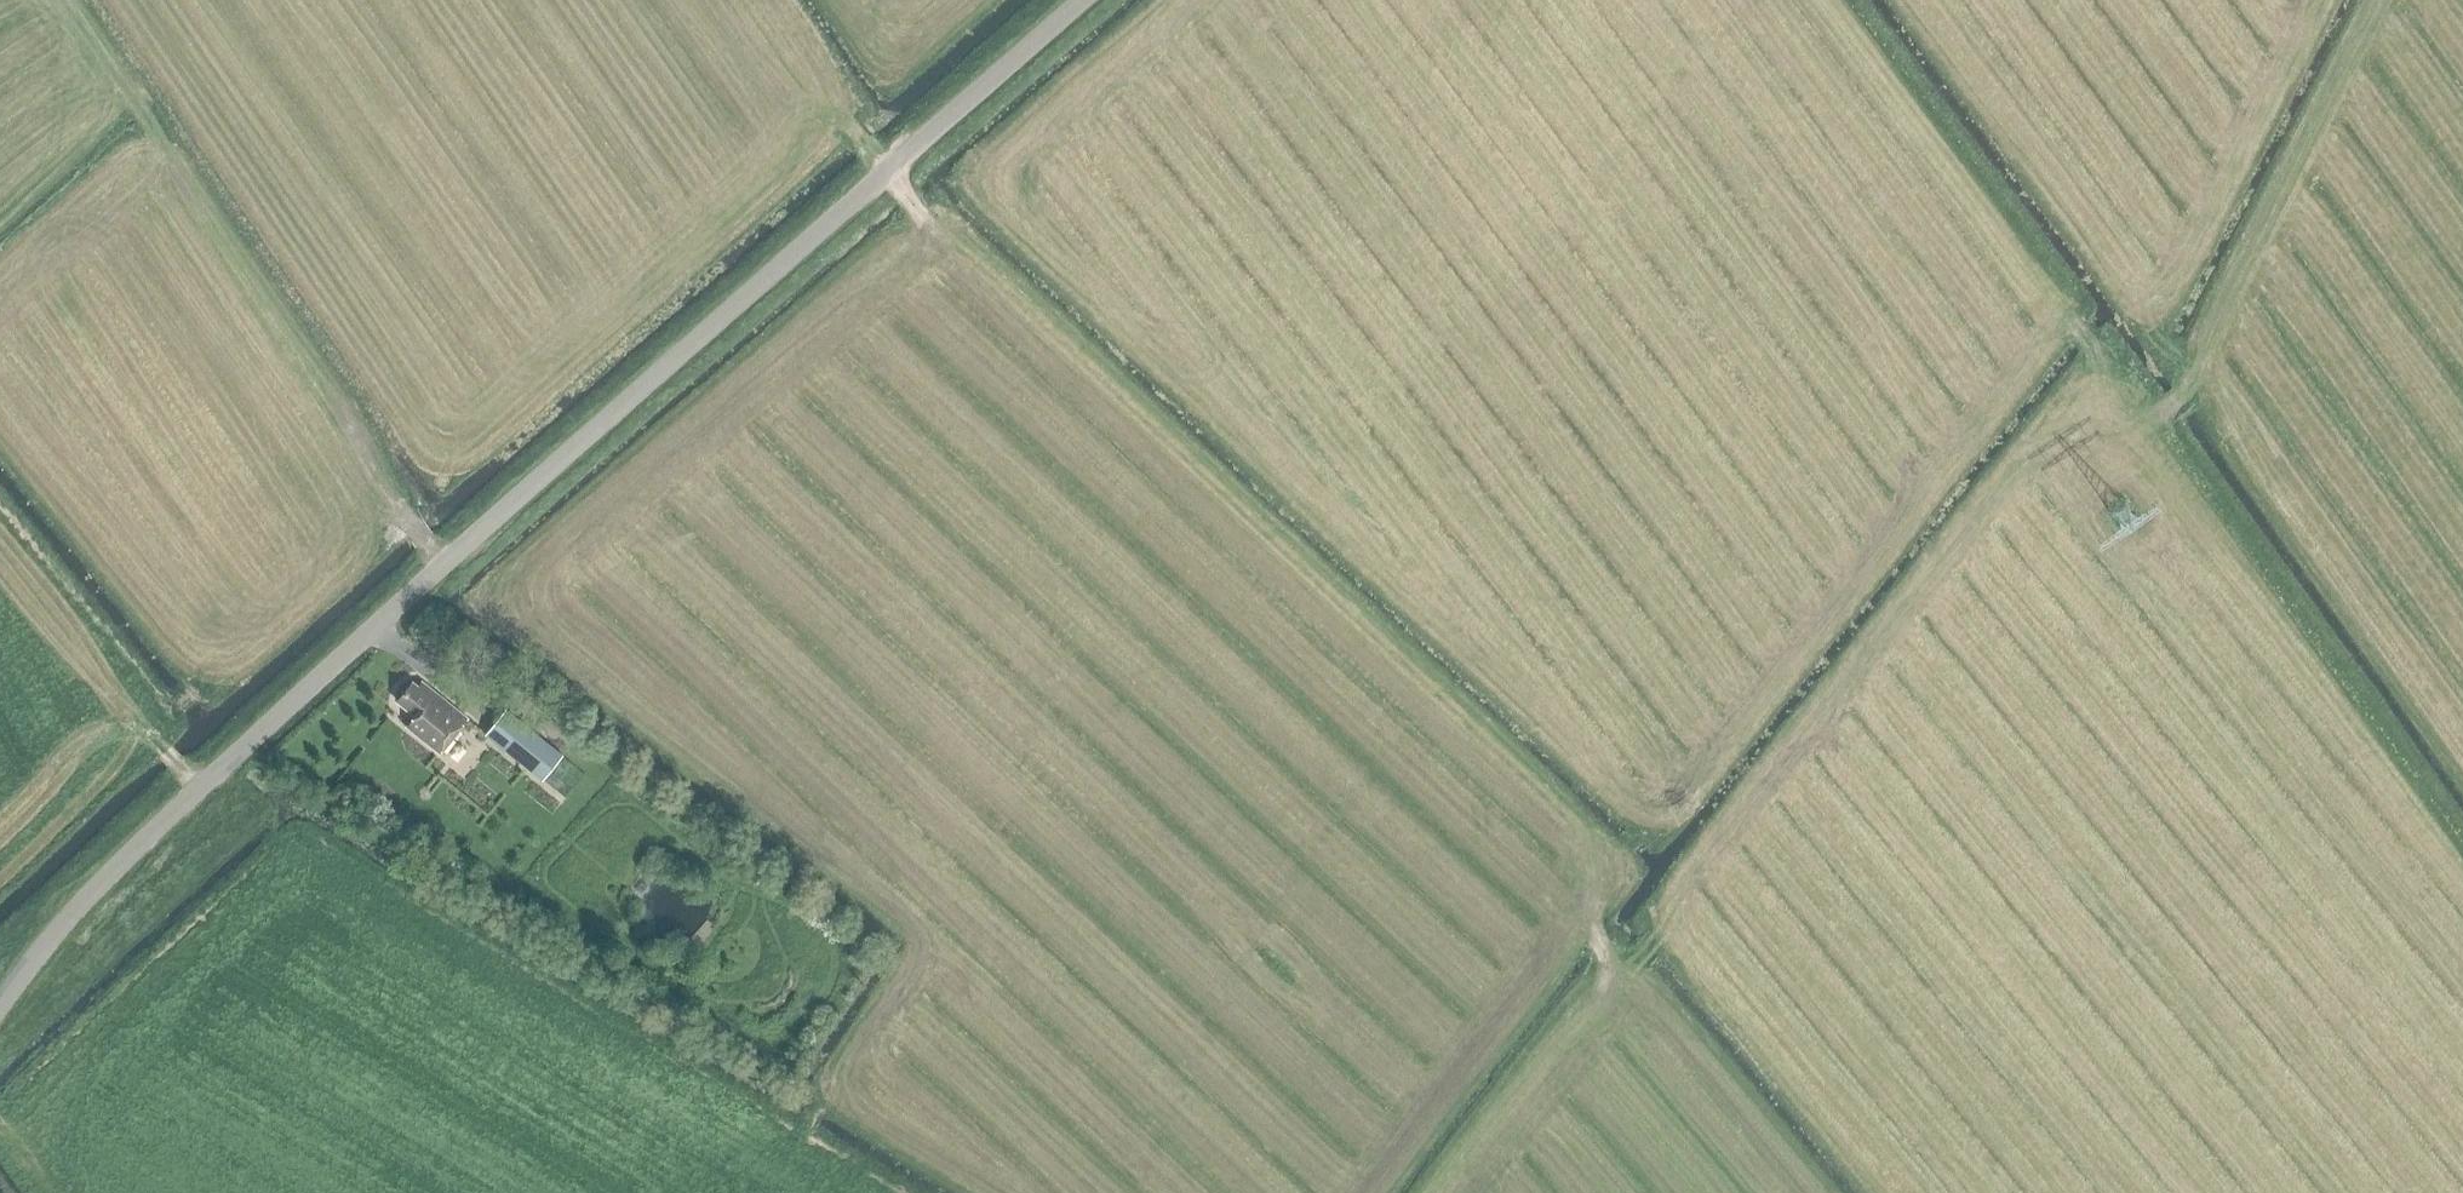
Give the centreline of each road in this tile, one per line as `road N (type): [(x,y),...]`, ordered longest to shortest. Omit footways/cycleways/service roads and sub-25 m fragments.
road 1 (unclassified): [(0,1007),(64,924),(183,802),(1085,0)]

